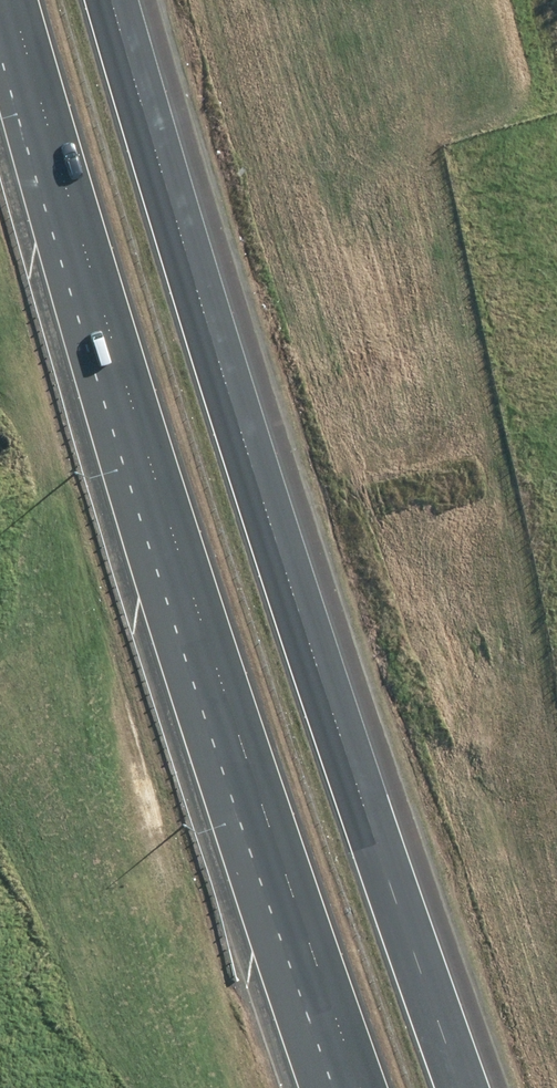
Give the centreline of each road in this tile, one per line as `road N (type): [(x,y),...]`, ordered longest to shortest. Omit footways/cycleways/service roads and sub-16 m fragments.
road 1 (motorway): [(118,0),(462,1087)]
road 2 (motorway): [(351,1087),(261,859),(0,14)]

